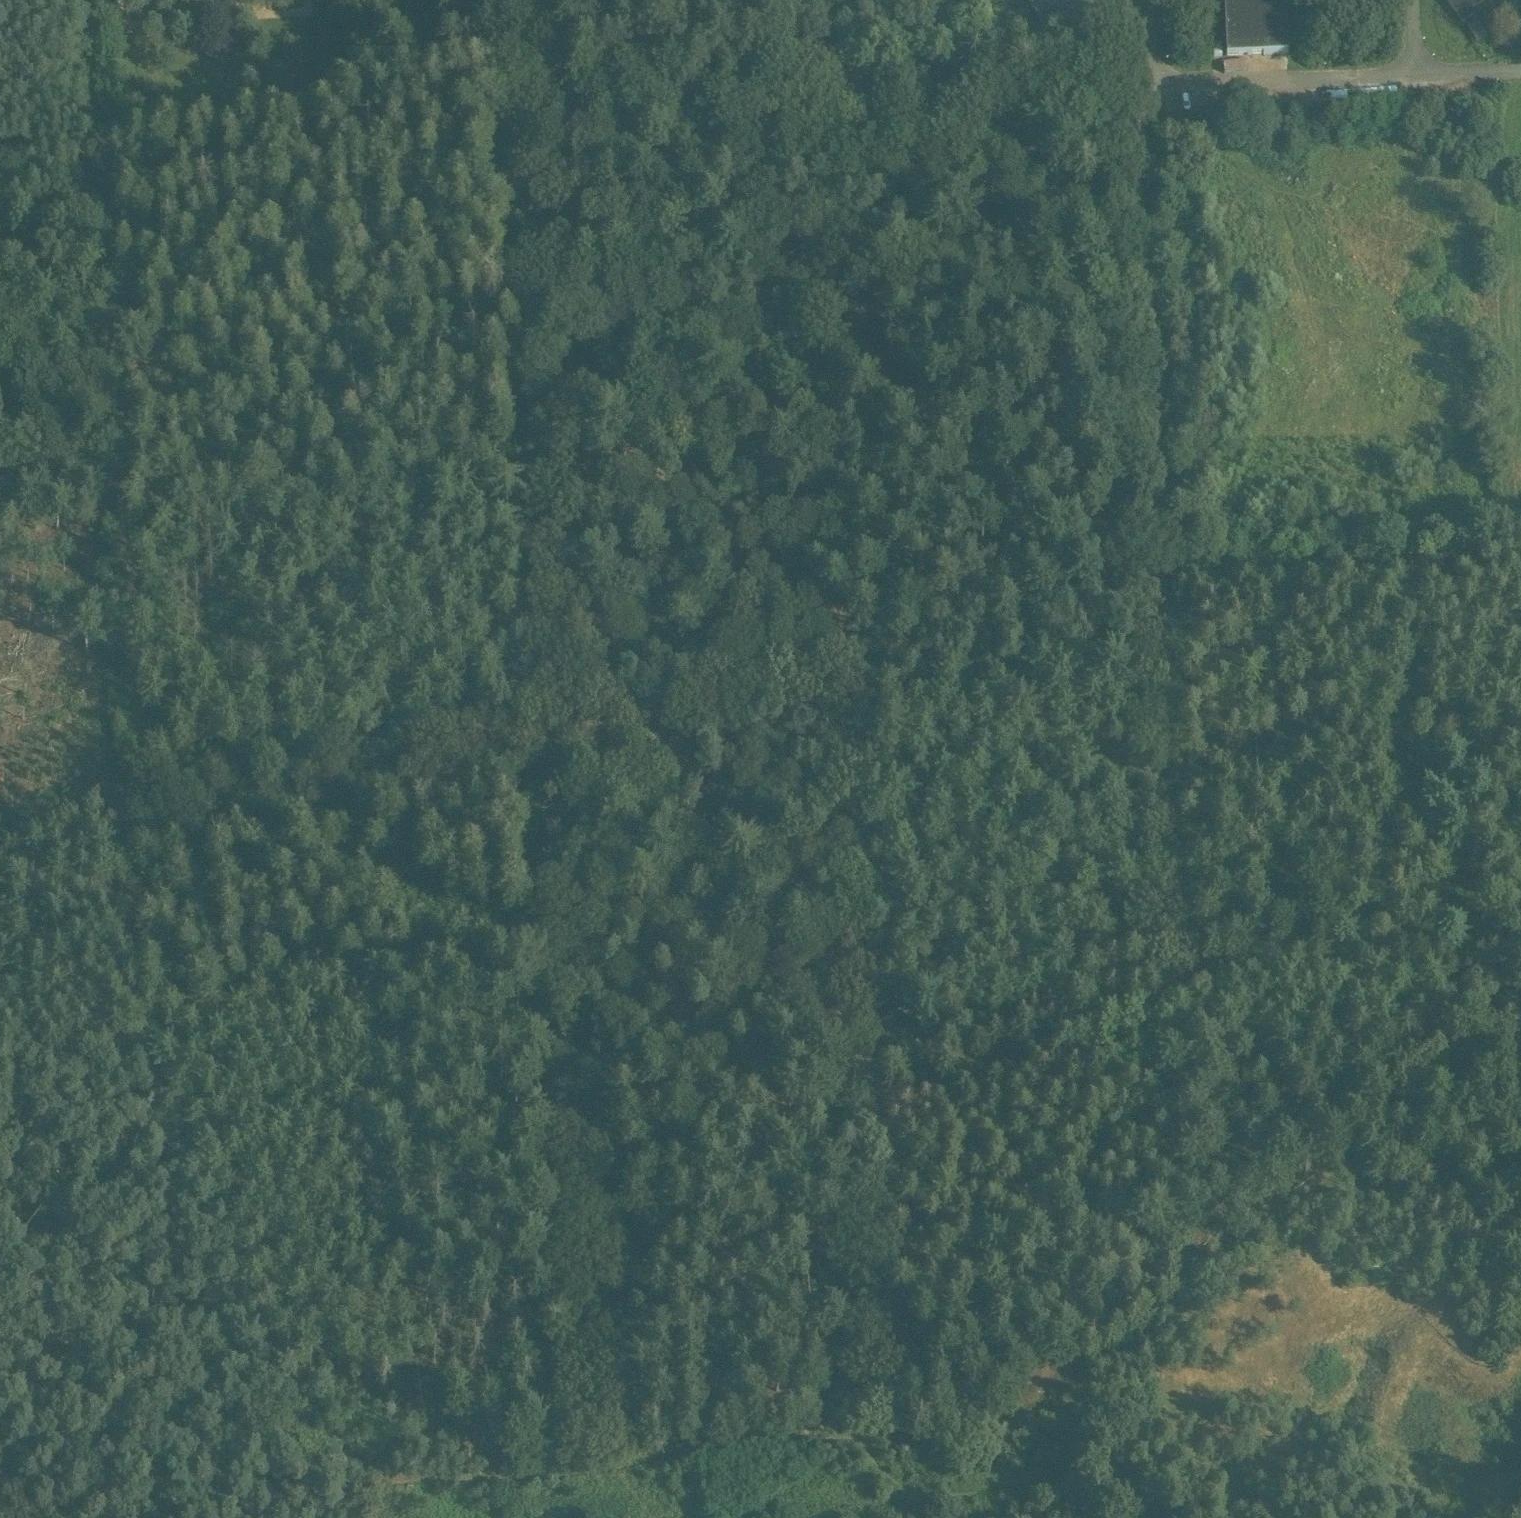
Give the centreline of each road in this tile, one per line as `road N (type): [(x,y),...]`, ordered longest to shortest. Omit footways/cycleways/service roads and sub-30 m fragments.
road 1 (track): [(1145,126),(1077,146),(681,144),(662,113),(630,0)]
road 2 (track): [(1155,76),(1138,162),(1155,543)]
road 3 (residential): [(1144,0),(1155,76),(1183,84),(1415,74)]
road 4 (track): [(1147,116),(1253,176),(1267,193),(1309,314)]

